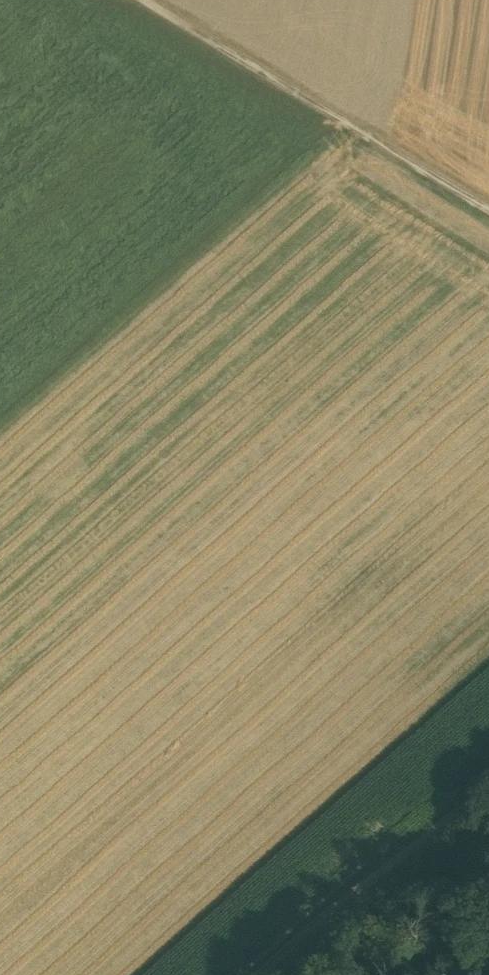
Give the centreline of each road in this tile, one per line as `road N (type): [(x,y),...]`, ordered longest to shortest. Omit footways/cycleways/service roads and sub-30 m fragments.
road 1 (track): [(145,0),(488,208)]
road 2 (track): [(253,974),(488,778)]

